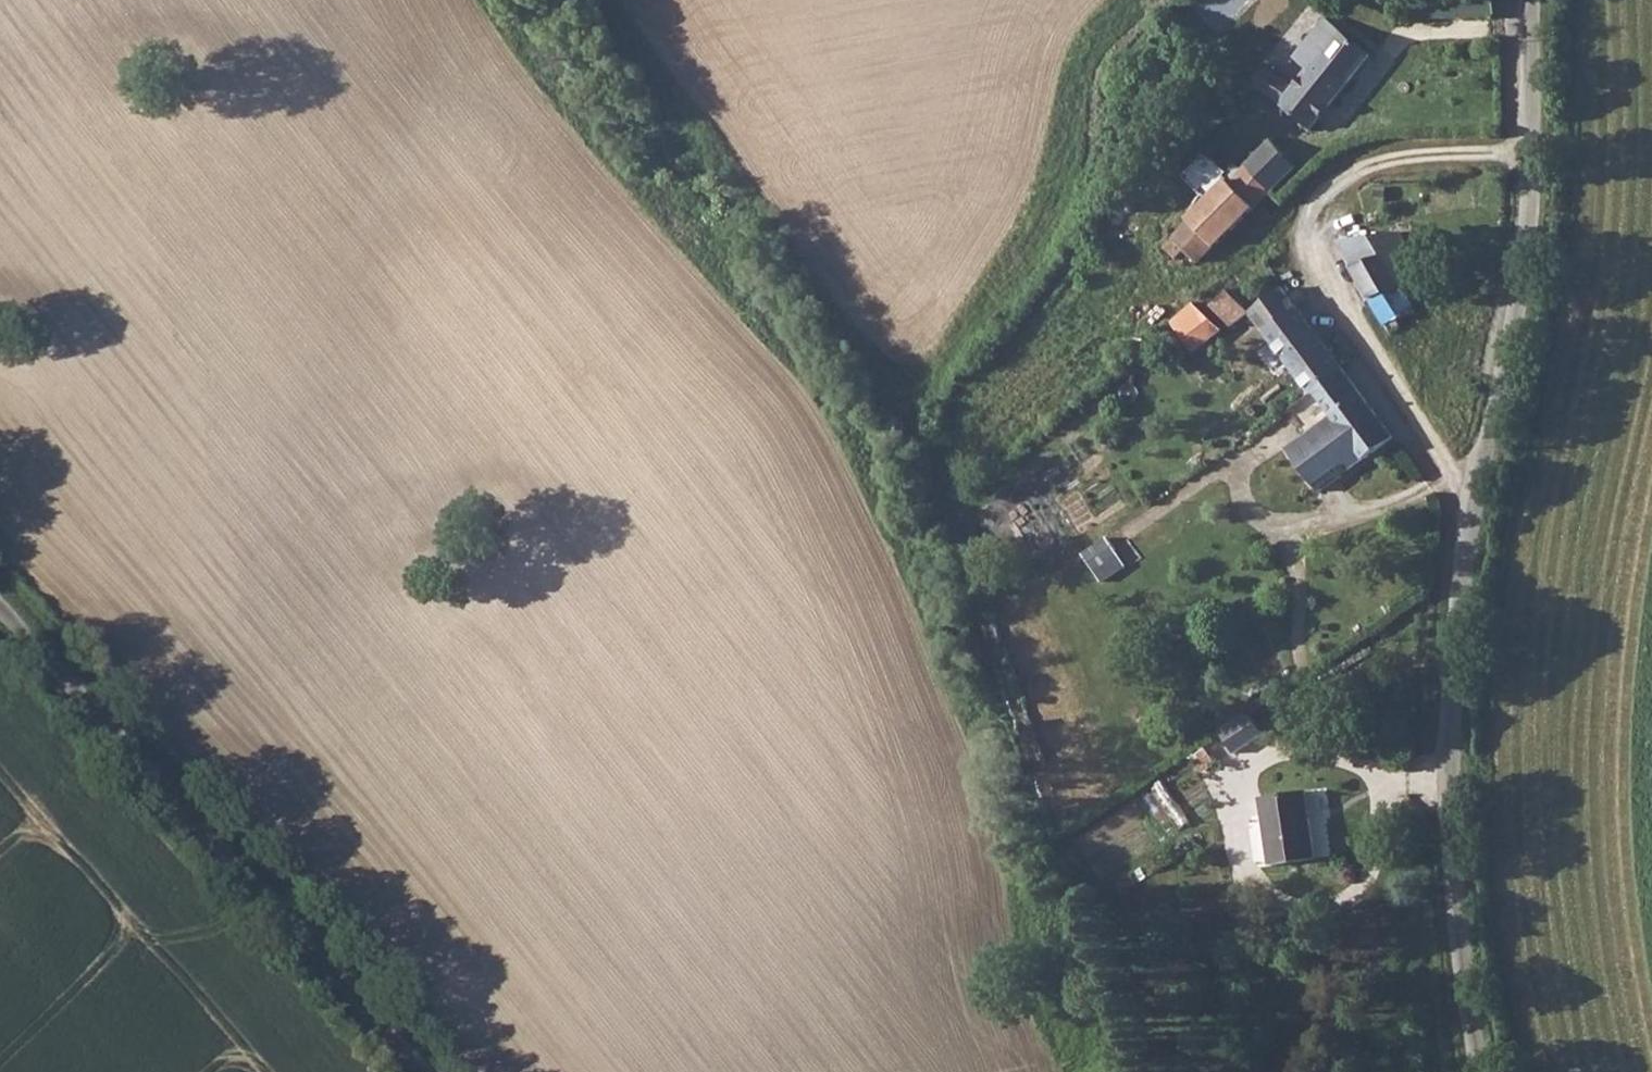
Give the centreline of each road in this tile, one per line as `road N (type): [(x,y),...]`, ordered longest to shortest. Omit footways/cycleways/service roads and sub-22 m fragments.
road 1 (unclassified): [(1480,1071),(1450,856),(1450,718),(1478,473),(1518,314),(1531,201),(1529,0)]
road 2 (unclassified): [(0,607),(419,1071)]

